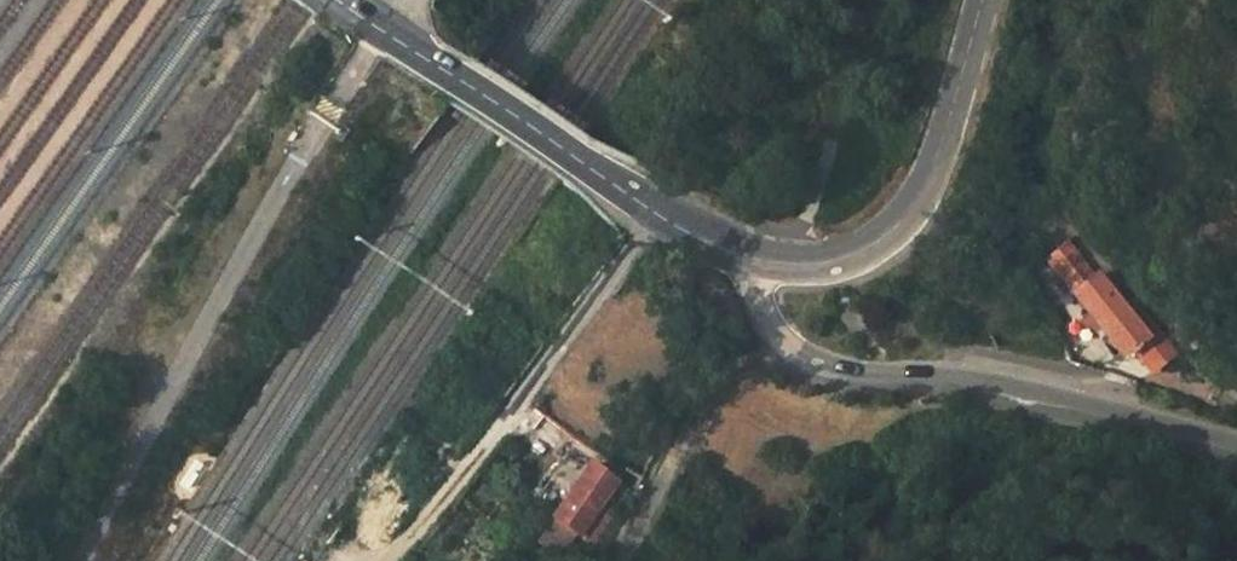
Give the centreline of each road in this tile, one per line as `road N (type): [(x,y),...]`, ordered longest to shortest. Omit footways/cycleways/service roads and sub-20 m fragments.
road 1 (residential): [(751,258),(768,325),(803,358),(852,373),(974,377),(1236,442)]
road 2 (tertiary): [(751,258),(651,211),(334,0)]
road 3 (track): [(651,211),(532,383),(389,560)]
road 4 (tertiary): [(982,0),(938,152),(906,213),(875,243),(826,263),(751,258)]

